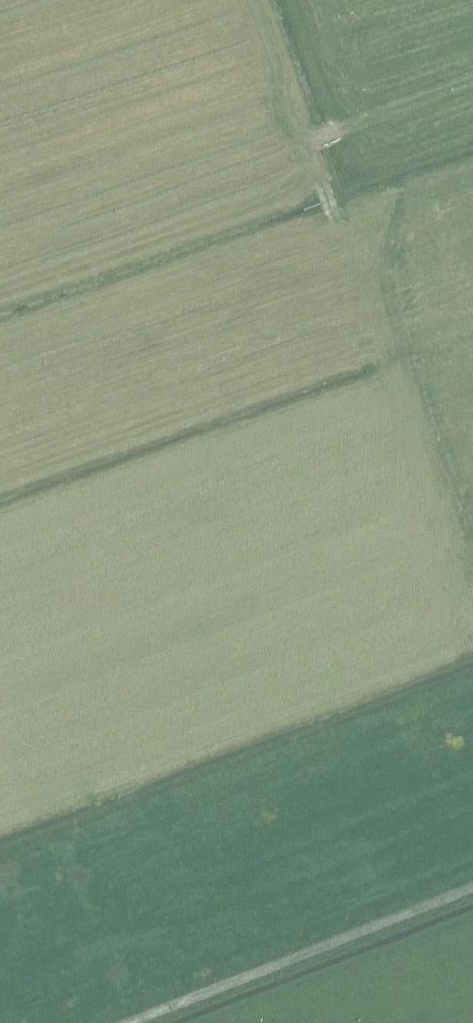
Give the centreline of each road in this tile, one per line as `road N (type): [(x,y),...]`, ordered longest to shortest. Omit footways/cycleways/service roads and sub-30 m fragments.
road 1 (track): [(133,1022),(472,888)]

